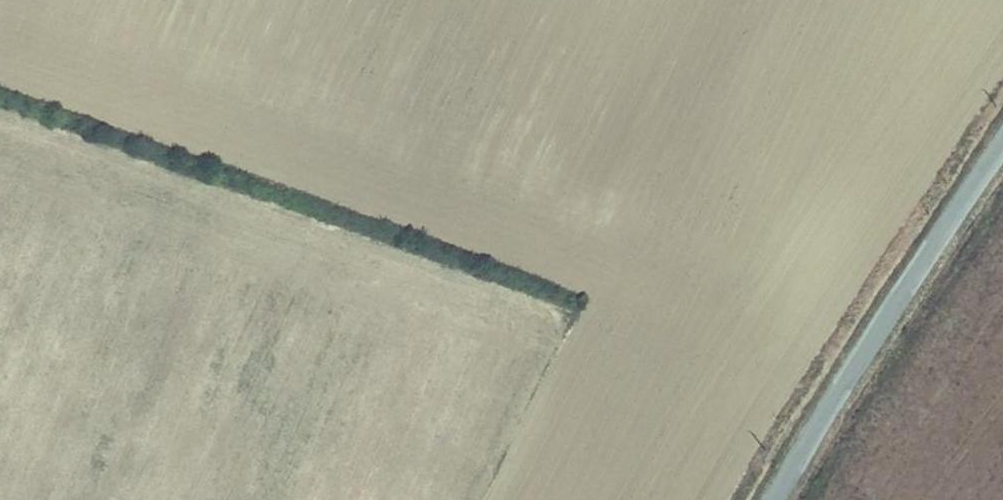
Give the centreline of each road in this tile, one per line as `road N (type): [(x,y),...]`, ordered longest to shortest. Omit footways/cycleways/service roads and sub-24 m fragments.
road 1 (tertiary): [(1002,132),(783,499)]

